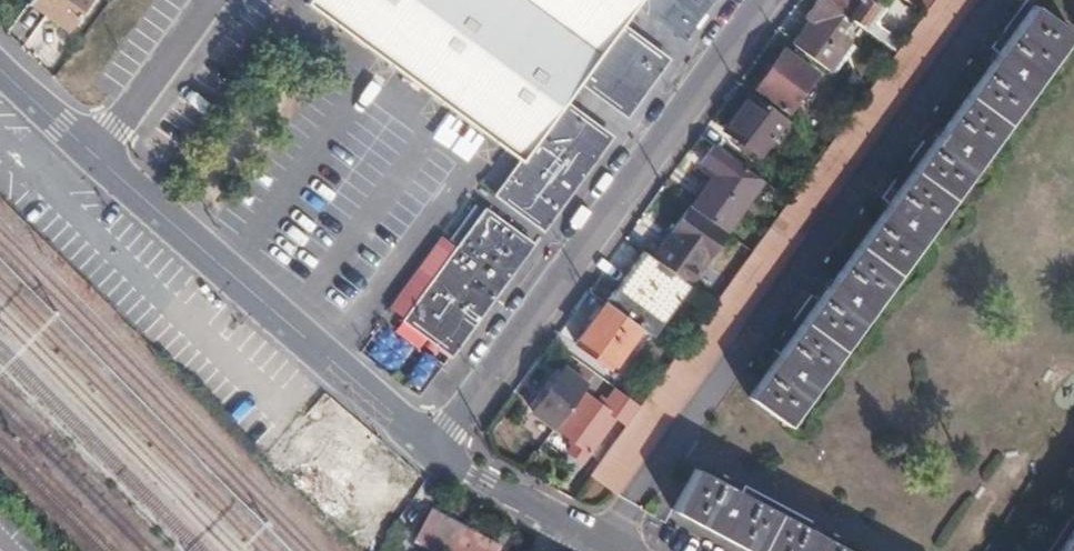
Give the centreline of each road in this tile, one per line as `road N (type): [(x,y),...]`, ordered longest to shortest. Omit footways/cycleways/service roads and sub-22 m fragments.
road 1 (residential): [(0,67),(432,448)]
road 2 (residential): [(432,448),(761,0)]
road 3 (residential): [(432,448),(609,550)]

